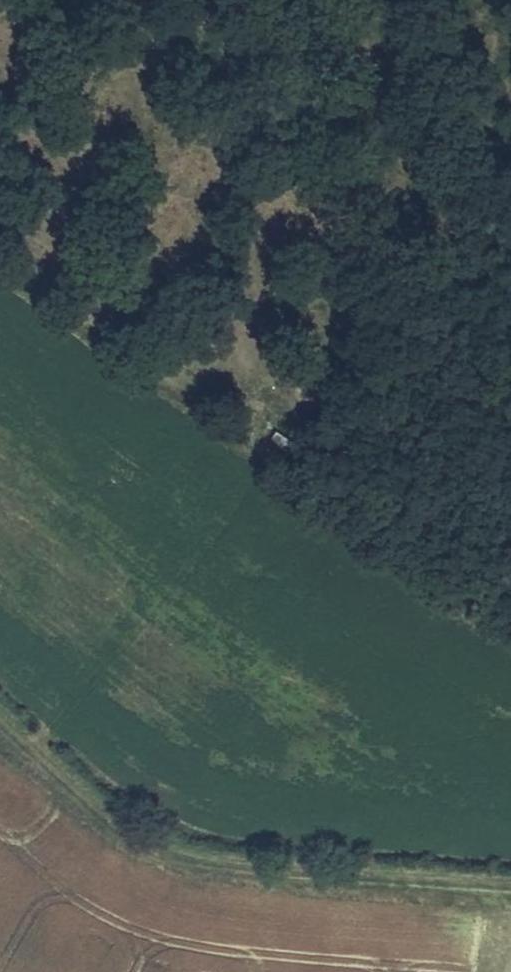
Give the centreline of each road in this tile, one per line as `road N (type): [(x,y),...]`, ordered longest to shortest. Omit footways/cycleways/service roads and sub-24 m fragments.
road 1 (track): [(510,891),(206,869),(132,837),(0,729)]

